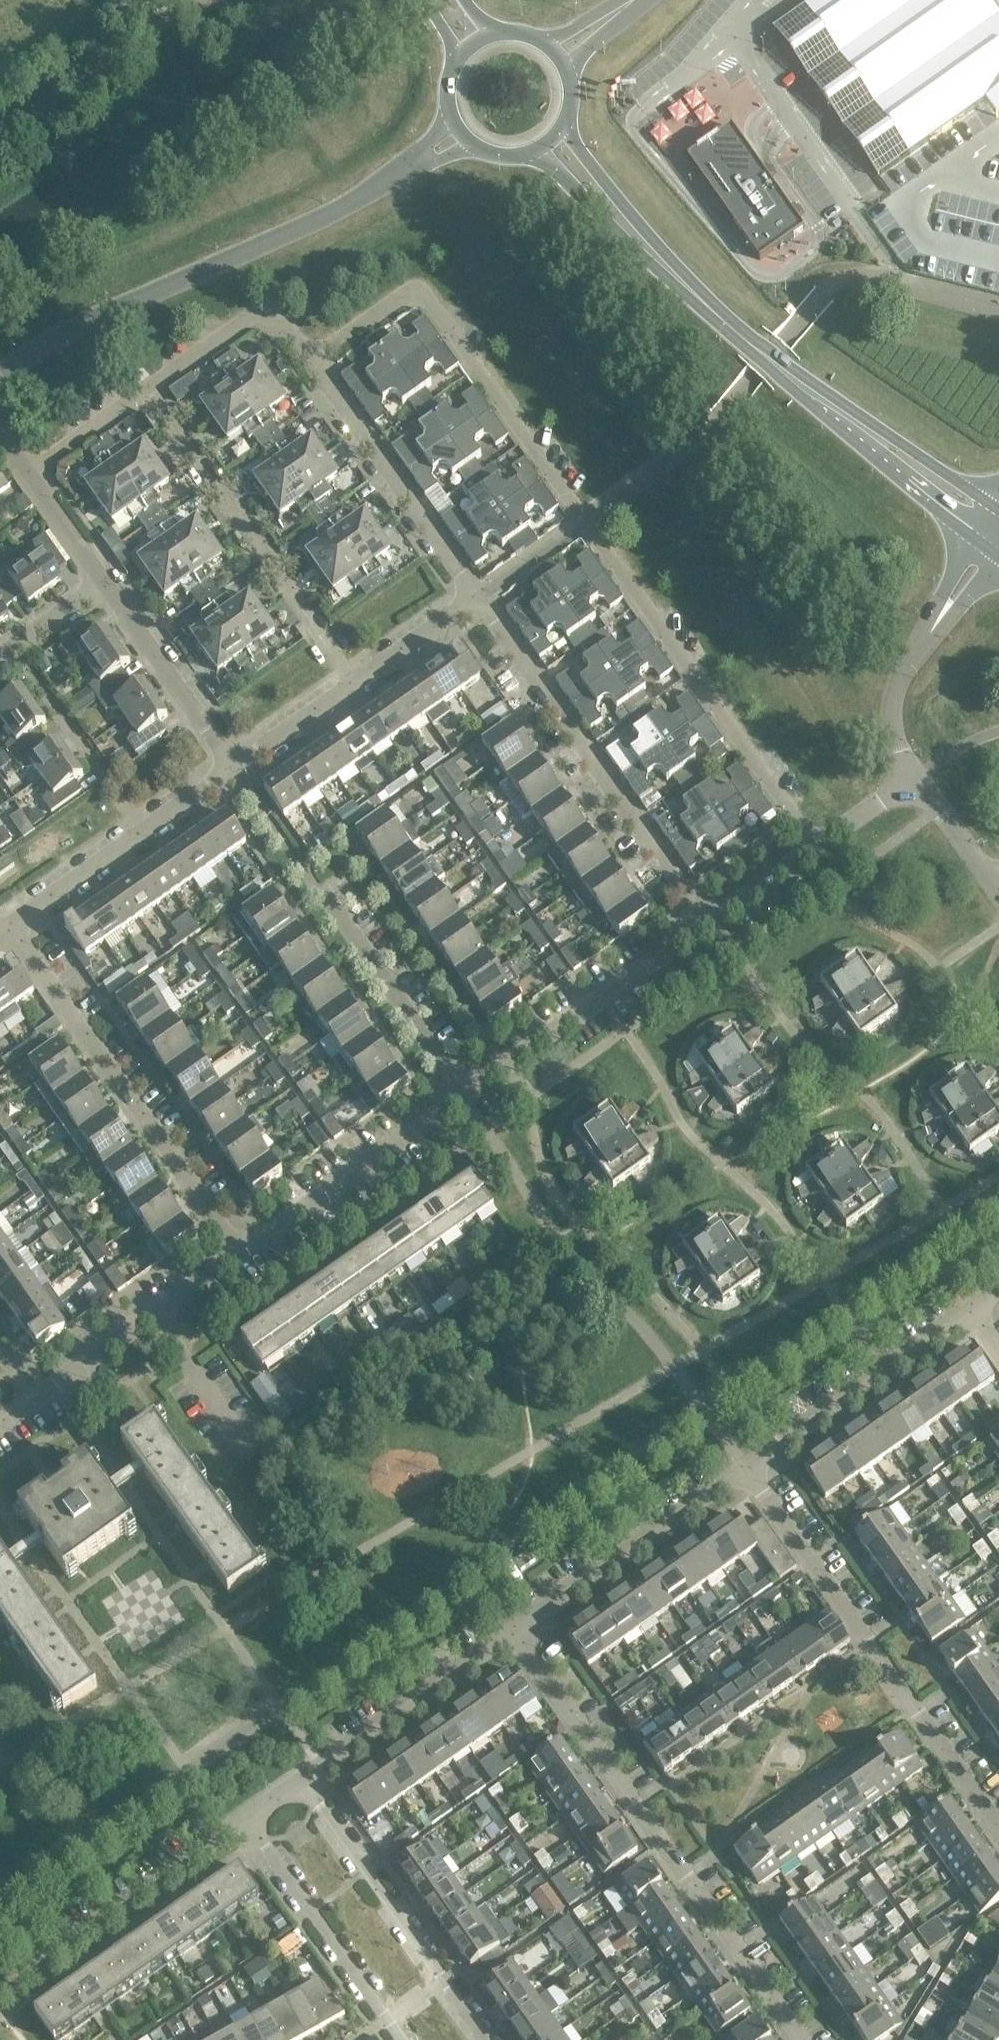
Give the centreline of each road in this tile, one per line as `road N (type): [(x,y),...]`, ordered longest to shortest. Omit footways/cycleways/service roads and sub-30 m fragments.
road 1 (residential): [(815,847),(420,287),(404,287),(309,357)]
road 2 (residential): [(795,2039),(513,1627)]
road 3 (residential): [(0,368),(42,338),(296,233),(407,165)]
road 4 (residential): [(998,1833),(748,1472)]
road 5 (residential): [(707,924),(477,597)]
road 6 (residential): [(241,1252),(10,928)]
road 7 (residential): [(146,381),(354,683)]
road 8 (residential): [(487,2039),(306,1782)]
road 9 (residential): [(0,1992),(248,1820)]
road 10 (residential): [(465,1101),(707,924)]
road 11 (residential): [(477,597),(309,357)]
road 12 (residential): [(513,1627),(748,1472)]
road 13 (residential): [(10,928),(233,767)]
road 14 (residential): [(748,1472),(971,1311)]
road 15 (residential): [(241,1252),(465,1101)]
road 16 (residential): [(248,1820),(403,2039)]
road 17 (residential): [(912,781),(893,731),(896,689),(987,548)]
road 18 (residential): [(306,1782),(513,1627)]
road 19 (residential): [(465,1101),(320,890)]
road 20 (residential): [(32,1394),(241,1252)]
road 21 (secondary): [(803,390),(876,462),(987,548)]
road 22 (secondary): [(998,515),(835,400),(803,390)]
road 23 (residential): [(233,767),(103,581)]
road 24 (residential): [(309,357),(262,300),(146,381)]
road 25 (secondary): [(688,285),(578,149),(567,116)]
road 26 (secondary): [(526,154),(688,285)]
road 27 (secondary): [(803,390),(688,285)]
road 28 (residential): [(354,683),(477,597)]
road 29 (residential): [(233,767),(354,683)]
road 30 (residential): [(146,381),(25,464)]
road 31 (residential): [(998,894),(912,781)]
road 32 (residential): [(103,581),(25,464)]
road 33 (residential): [(707,924),(815,847)]
road 34 (residential): [(0,655),(103,581)]

